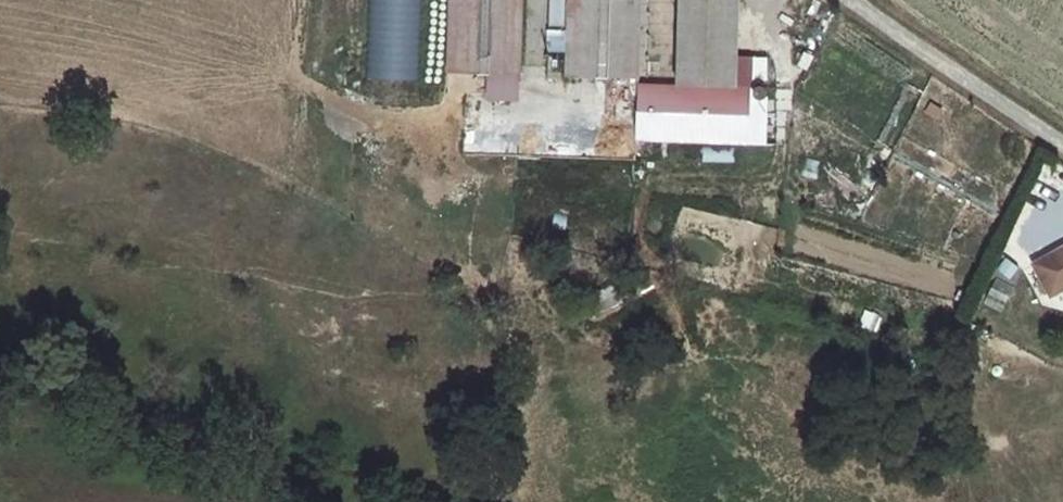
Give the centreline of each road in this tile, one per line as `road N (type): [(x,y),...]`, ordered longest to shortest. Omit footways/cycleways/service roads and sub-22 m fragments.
road 1 (track): [(1062,150),(848,0)]

